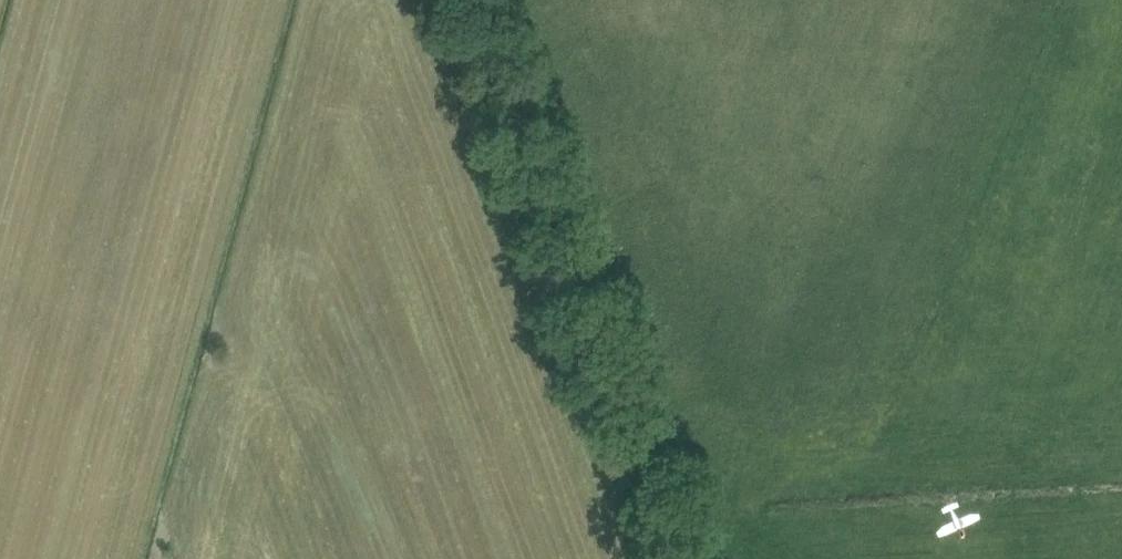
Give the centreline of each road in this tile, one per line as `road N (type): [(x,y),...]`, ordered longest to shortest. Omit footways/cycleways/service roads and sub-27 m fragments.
road 1 (unknown): [(484,0),(686,558)]

